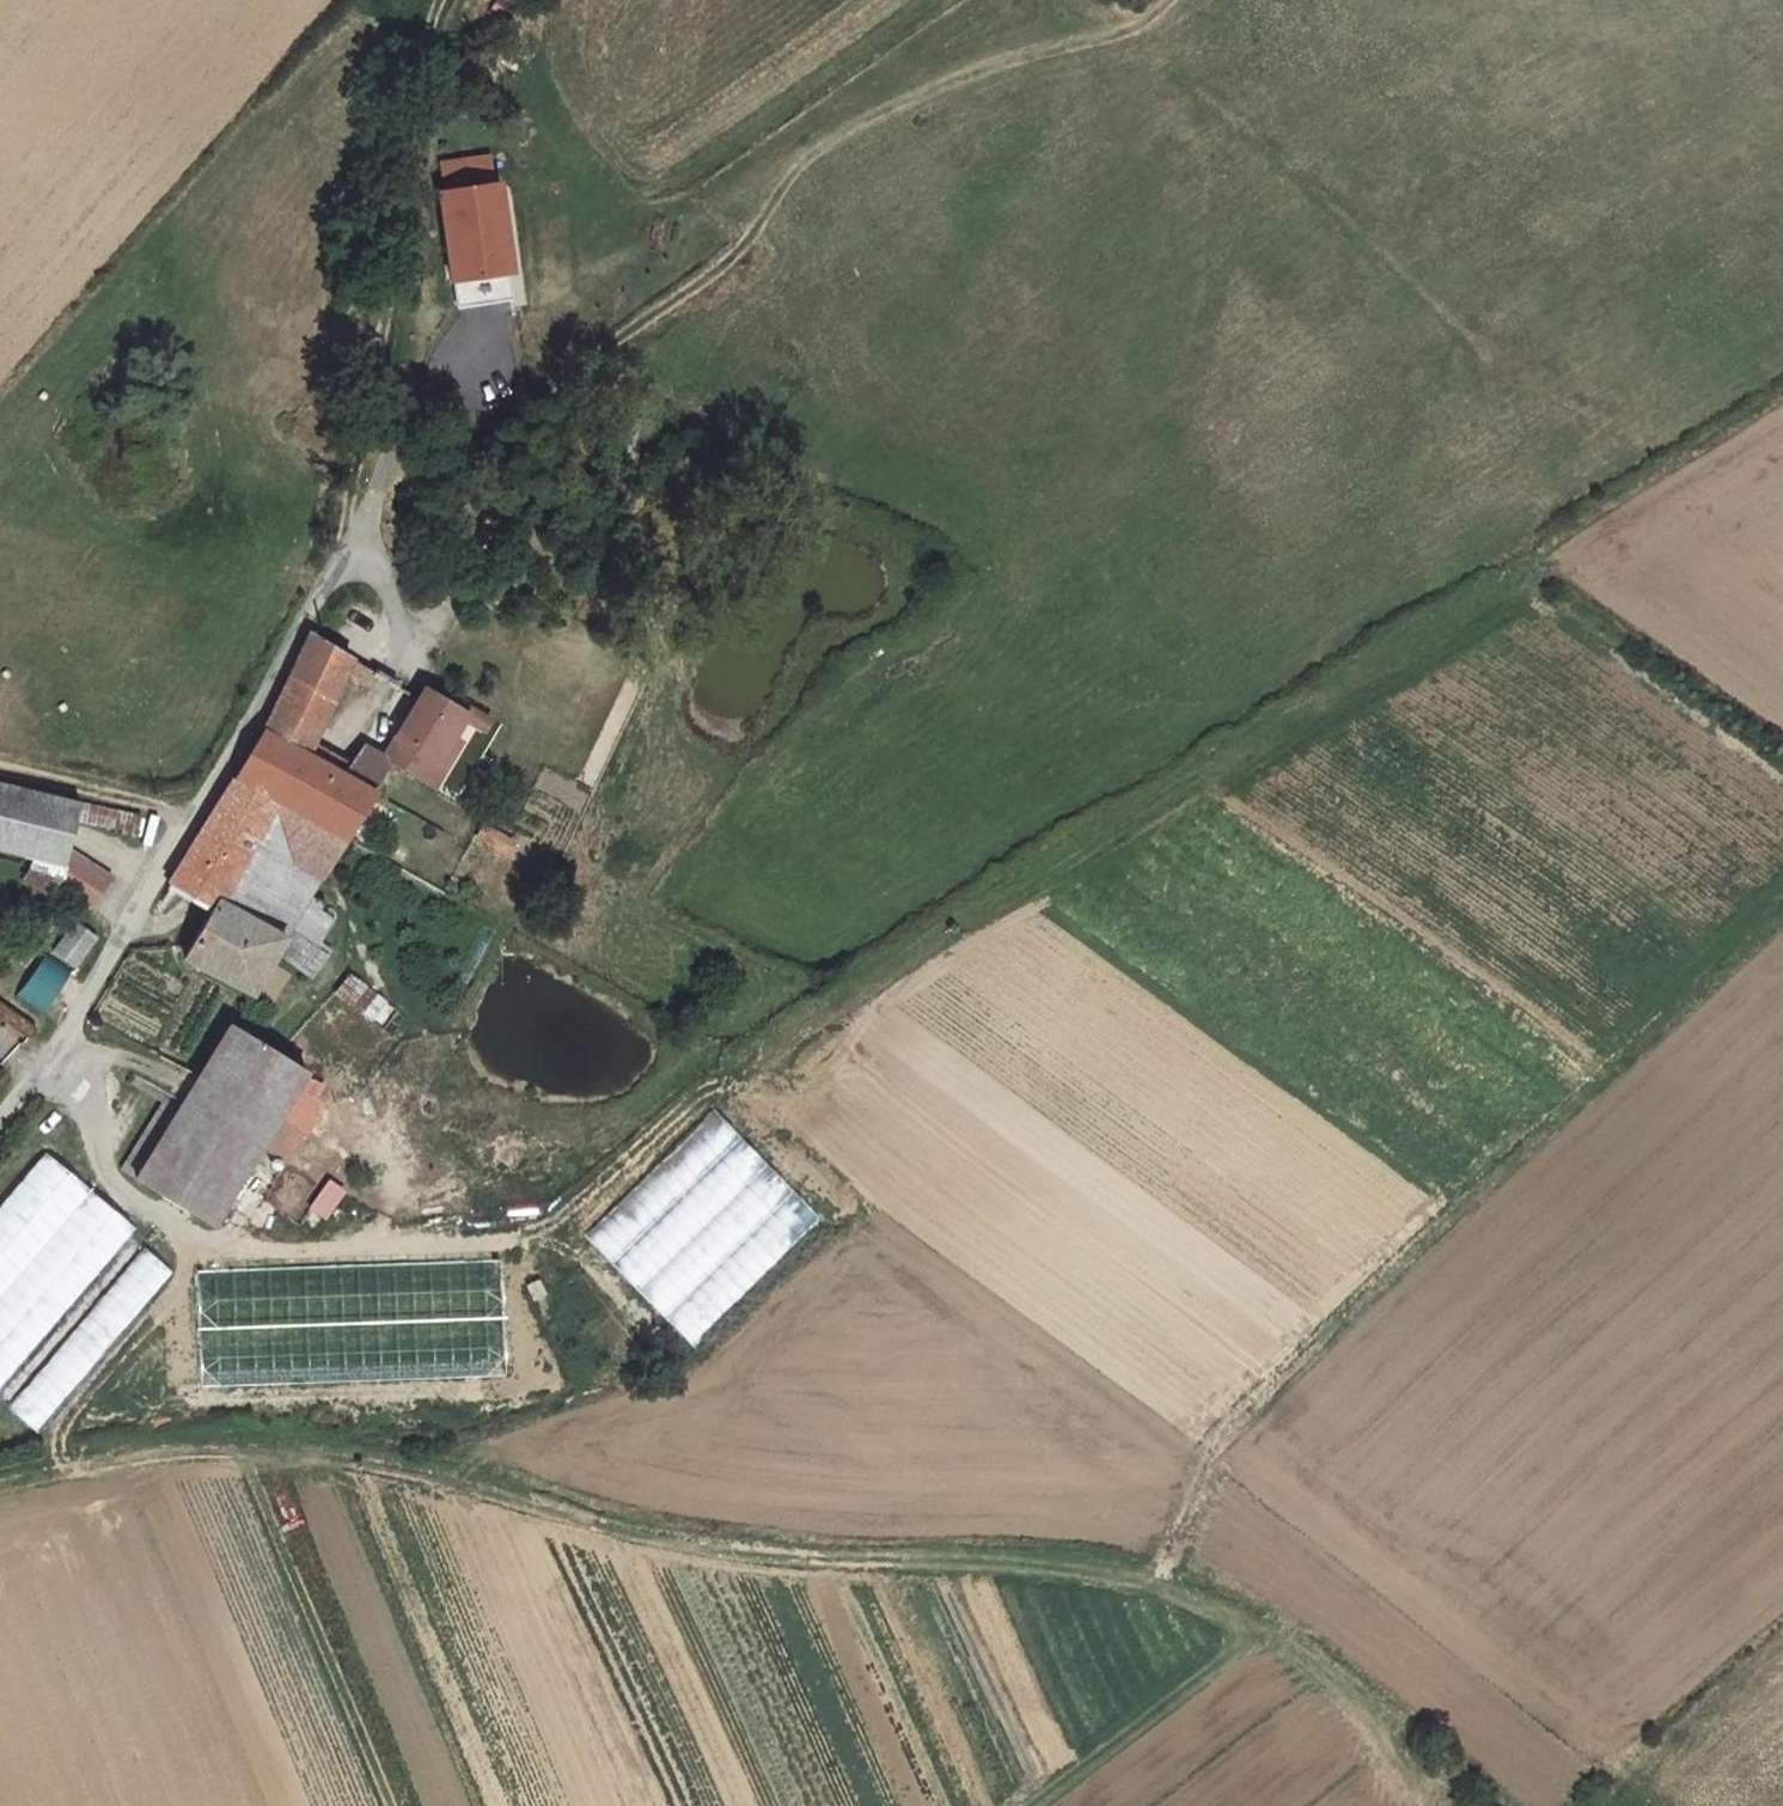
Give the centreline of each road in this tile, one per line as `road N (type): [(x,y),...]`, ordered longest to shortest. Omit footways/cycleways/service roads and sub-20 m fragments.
road 1 (residential): [(341,554),(140,911),(0,1116)]
road 2 (track): [(439,0),(341,554)]

